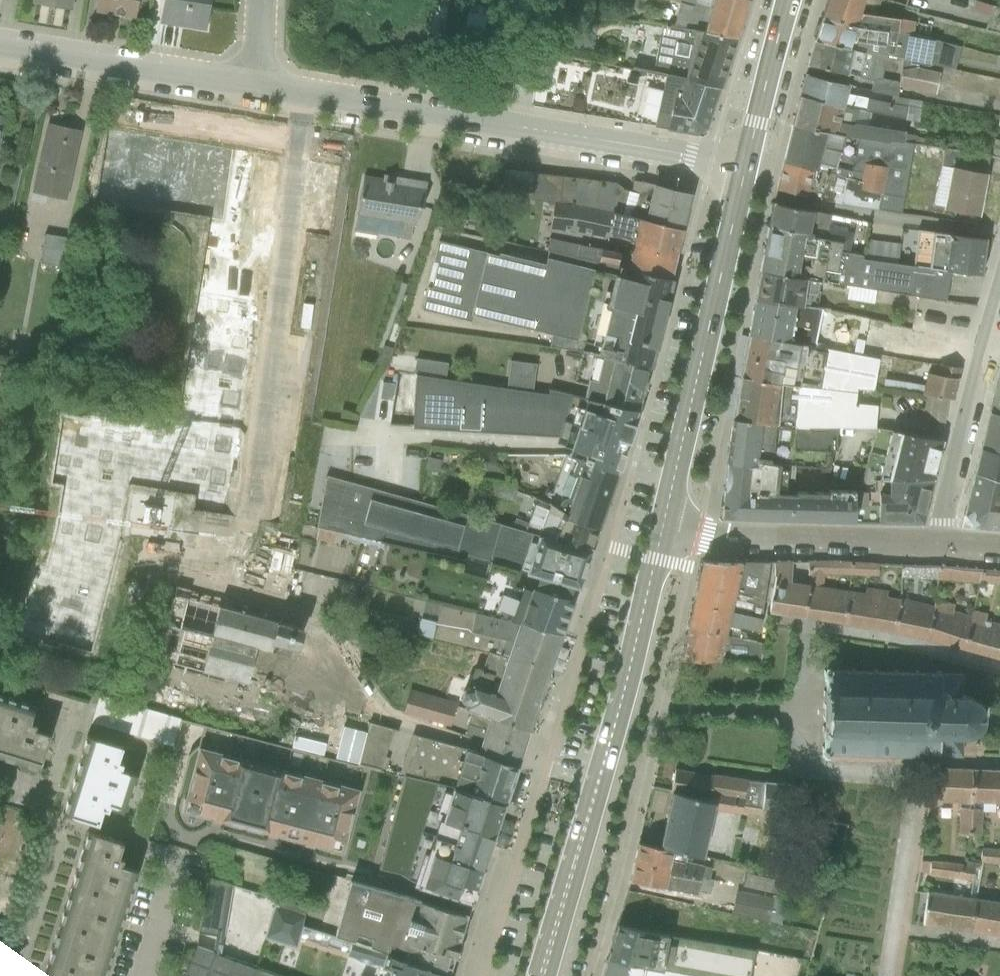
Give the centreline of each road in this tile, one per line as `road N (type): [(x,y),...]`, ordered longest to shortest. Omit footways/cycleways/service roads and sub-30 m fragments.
road 1 (residential): [(742,180),(710,162),(262,82)]
road 2 (primary): [(540,975),(659,544)]
road 3 (primary): [(659,544),(742,180)]
road 4 (residential): [(262,82),(0,40)]
road 5 (residential): [(999,296),(932,545)]
road 6 (residential): [(932,545),(696,540)]
road 7 (primary): [(742,180),(791,0)]
road 8 (residential): [(177,854),(140,975)]

